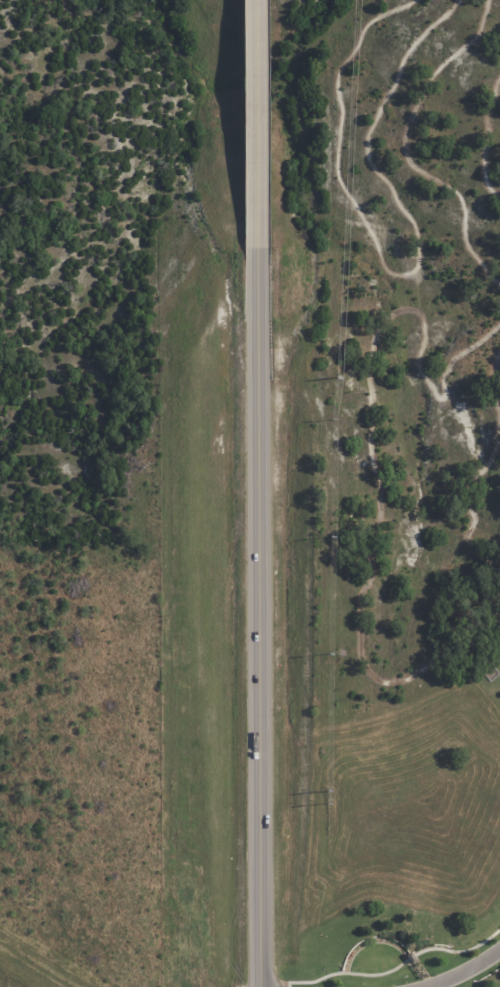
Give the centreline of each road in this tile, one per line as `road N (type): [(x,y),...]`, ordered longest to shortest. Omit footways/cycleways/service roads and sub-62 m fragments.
road 1 (secondary): [(265,986),(259,250)]
road 2 (secondary): [(259,250),(257,0)]

